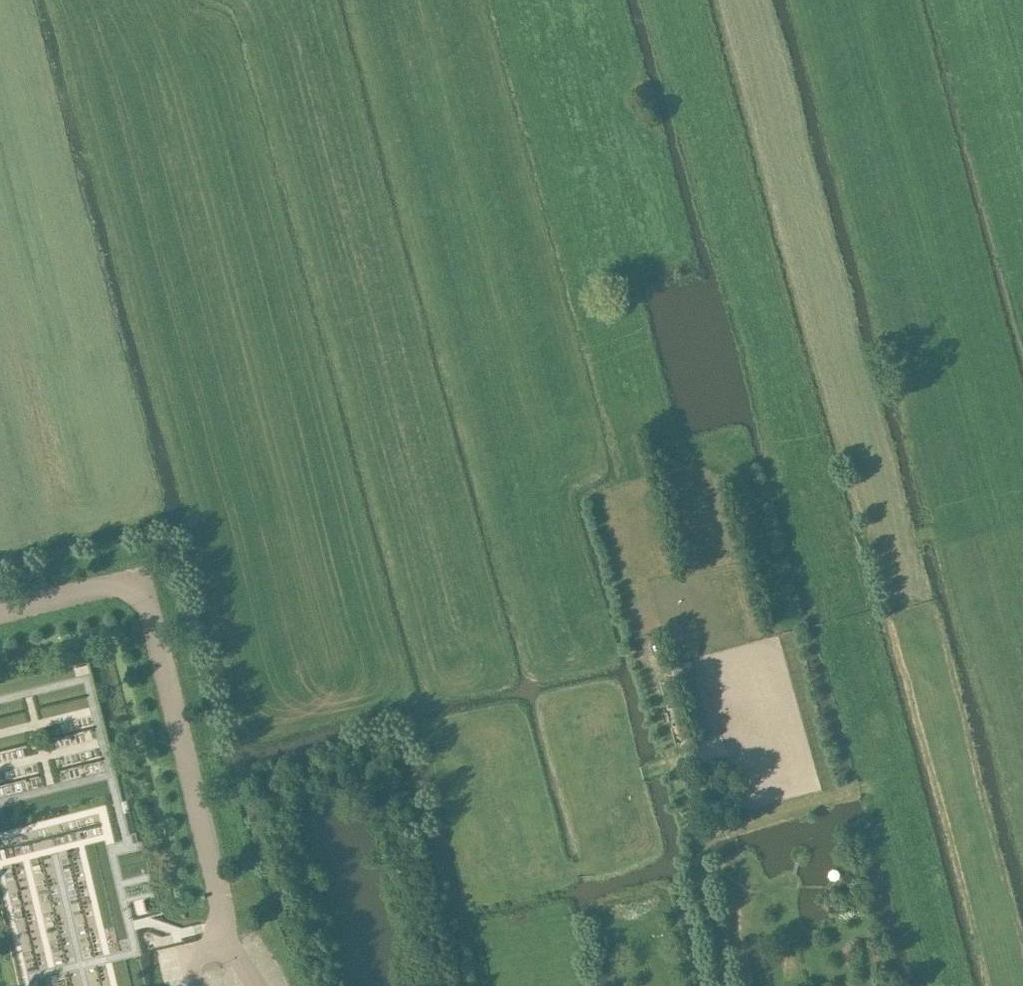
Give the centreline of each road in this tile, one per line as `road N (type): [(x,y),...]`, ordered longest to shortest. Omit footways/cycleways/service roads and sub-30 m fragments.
road 1 (unclassified): [(0,612),(113,585),(143,594),(219,894),(221,931)]

